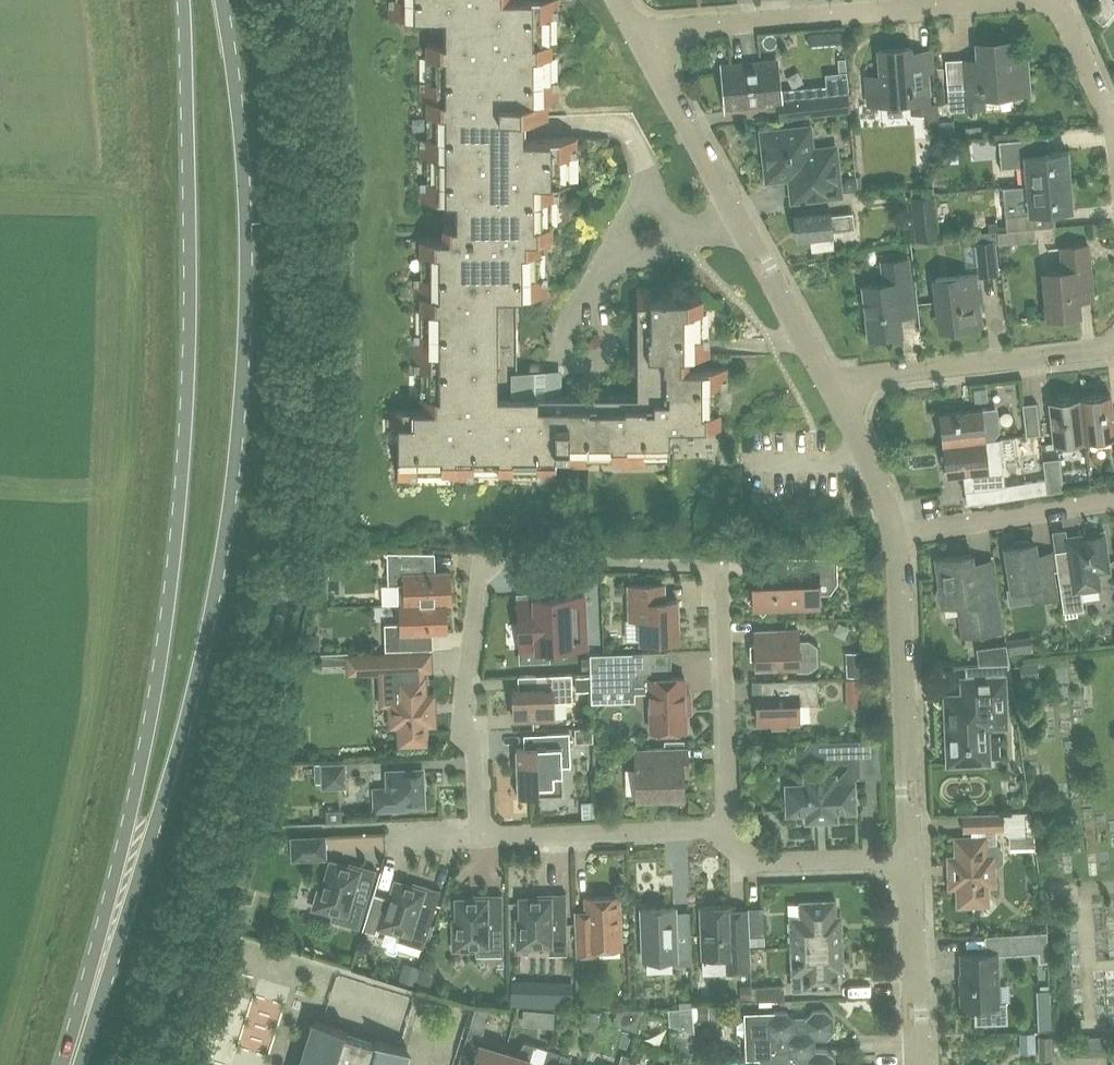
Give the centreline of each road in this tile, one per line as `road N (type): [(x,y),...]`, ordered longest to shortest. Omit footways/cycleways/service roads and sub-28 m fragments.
road 1 (secondary): [(71,1064),(185,735),(237,495),(247,370),(245,212),(222,0)]
road 2 (secondary): [(180,0),(191,291),(176,550),(141,773),(70,1064)]
road 3 (residential): [(486,823),(471,707),(482,580),(498,569),(711,568),(723,587),(727,828)]
road 4 (residential): [(833,395),(642,49)]
road 5 (residential): [(1004,0),(717,26),(642,49)]
road 6 (residential): [(910,865),(900,539)]
road 7 (residential): [(833,395),(866,378),(1113,346)]
road 8 (residential): [(727,828),(504,837),(486,823)]
road 9 (residential): [(900,539),(1113,501)]
road 10 (residential): [(910,865),(770,867),(746,857),(727,828)]
road 11 (residential): [(922,1064),(910,865)]
road 12 (residential): [(900,539),(889,495),(833,395)]
road 13 (residential): [(1113,136),(1055,0)]

